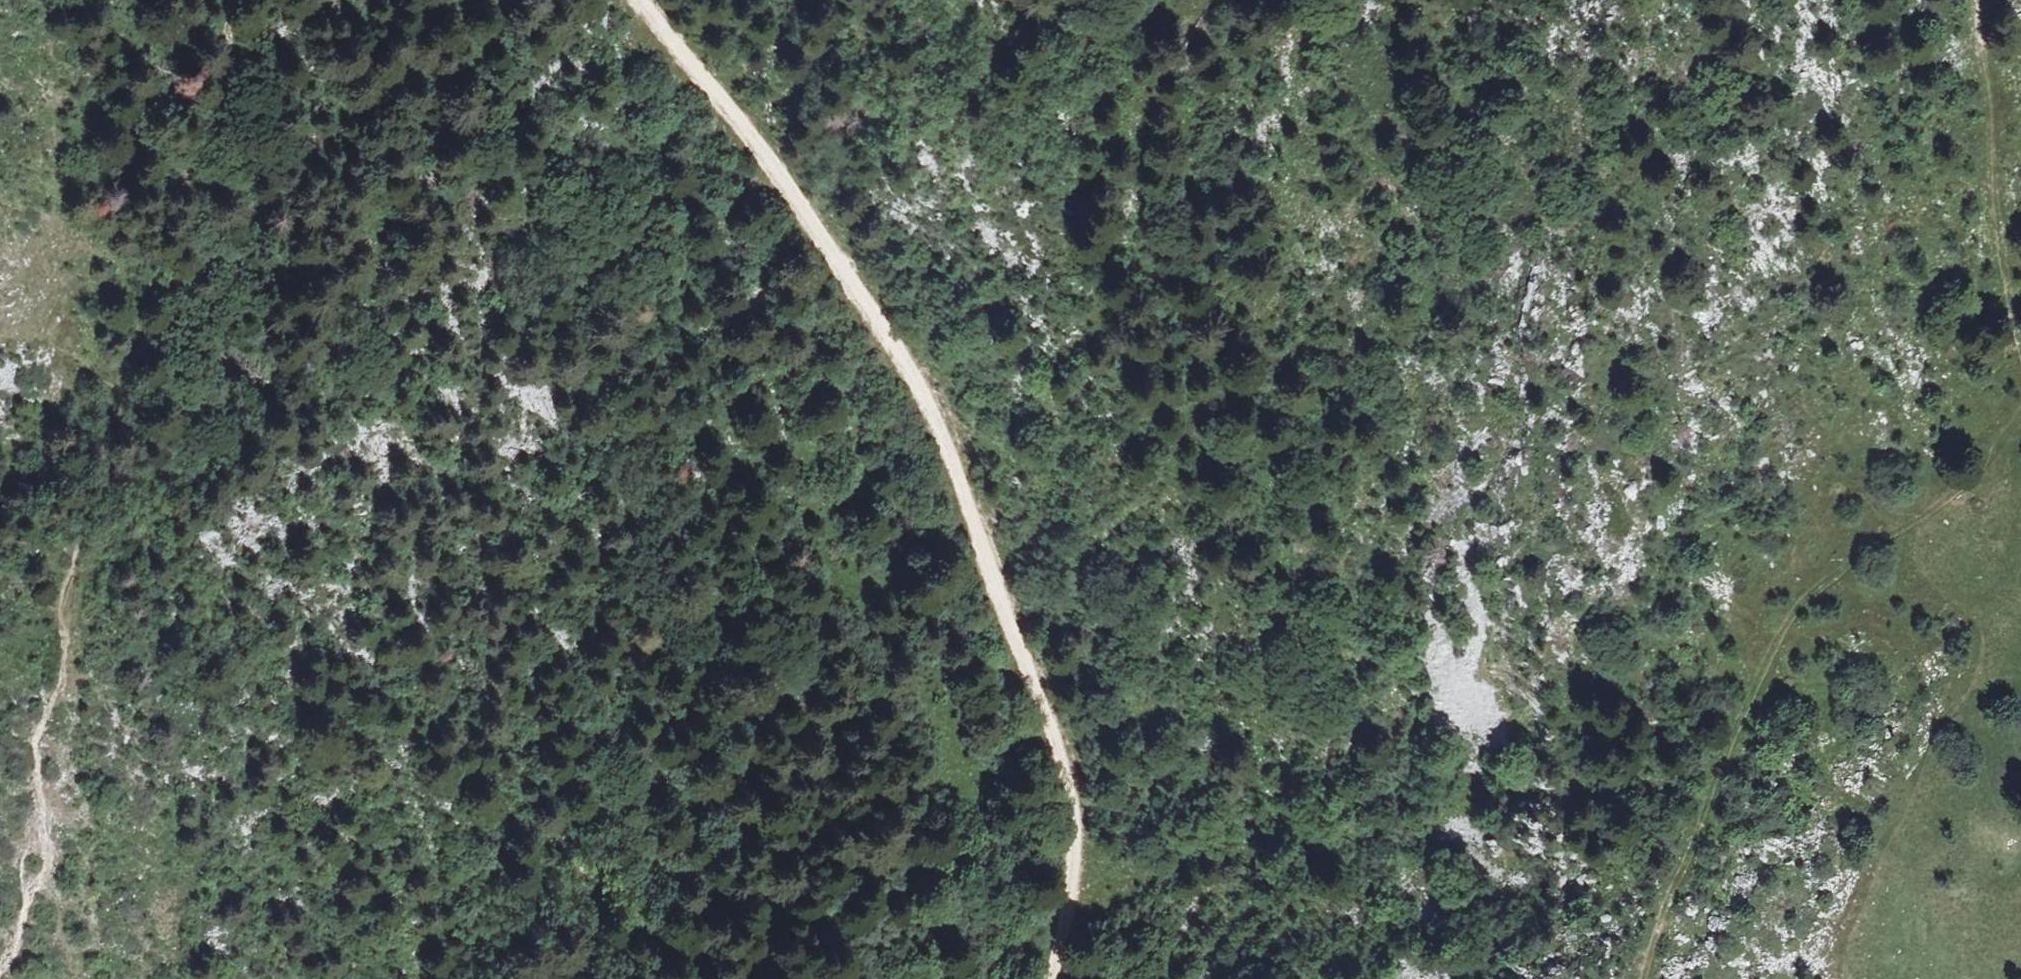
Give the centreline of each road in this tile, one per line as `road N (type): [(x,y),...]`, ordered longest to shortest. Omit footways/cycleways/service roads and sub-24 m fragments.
road 1 (track): [(1050,978),(1075,899),(1070,786),(947,448),(851,283),(641,0)]
road 2 (track): [(1646,978),(1668,897),(1782,639),(1873,544),(1967,485),(2020,410)]
road 3 (track): [(1974,0),(1994,197)]
road 4 (track): [(2020,321),(1994,197)]

